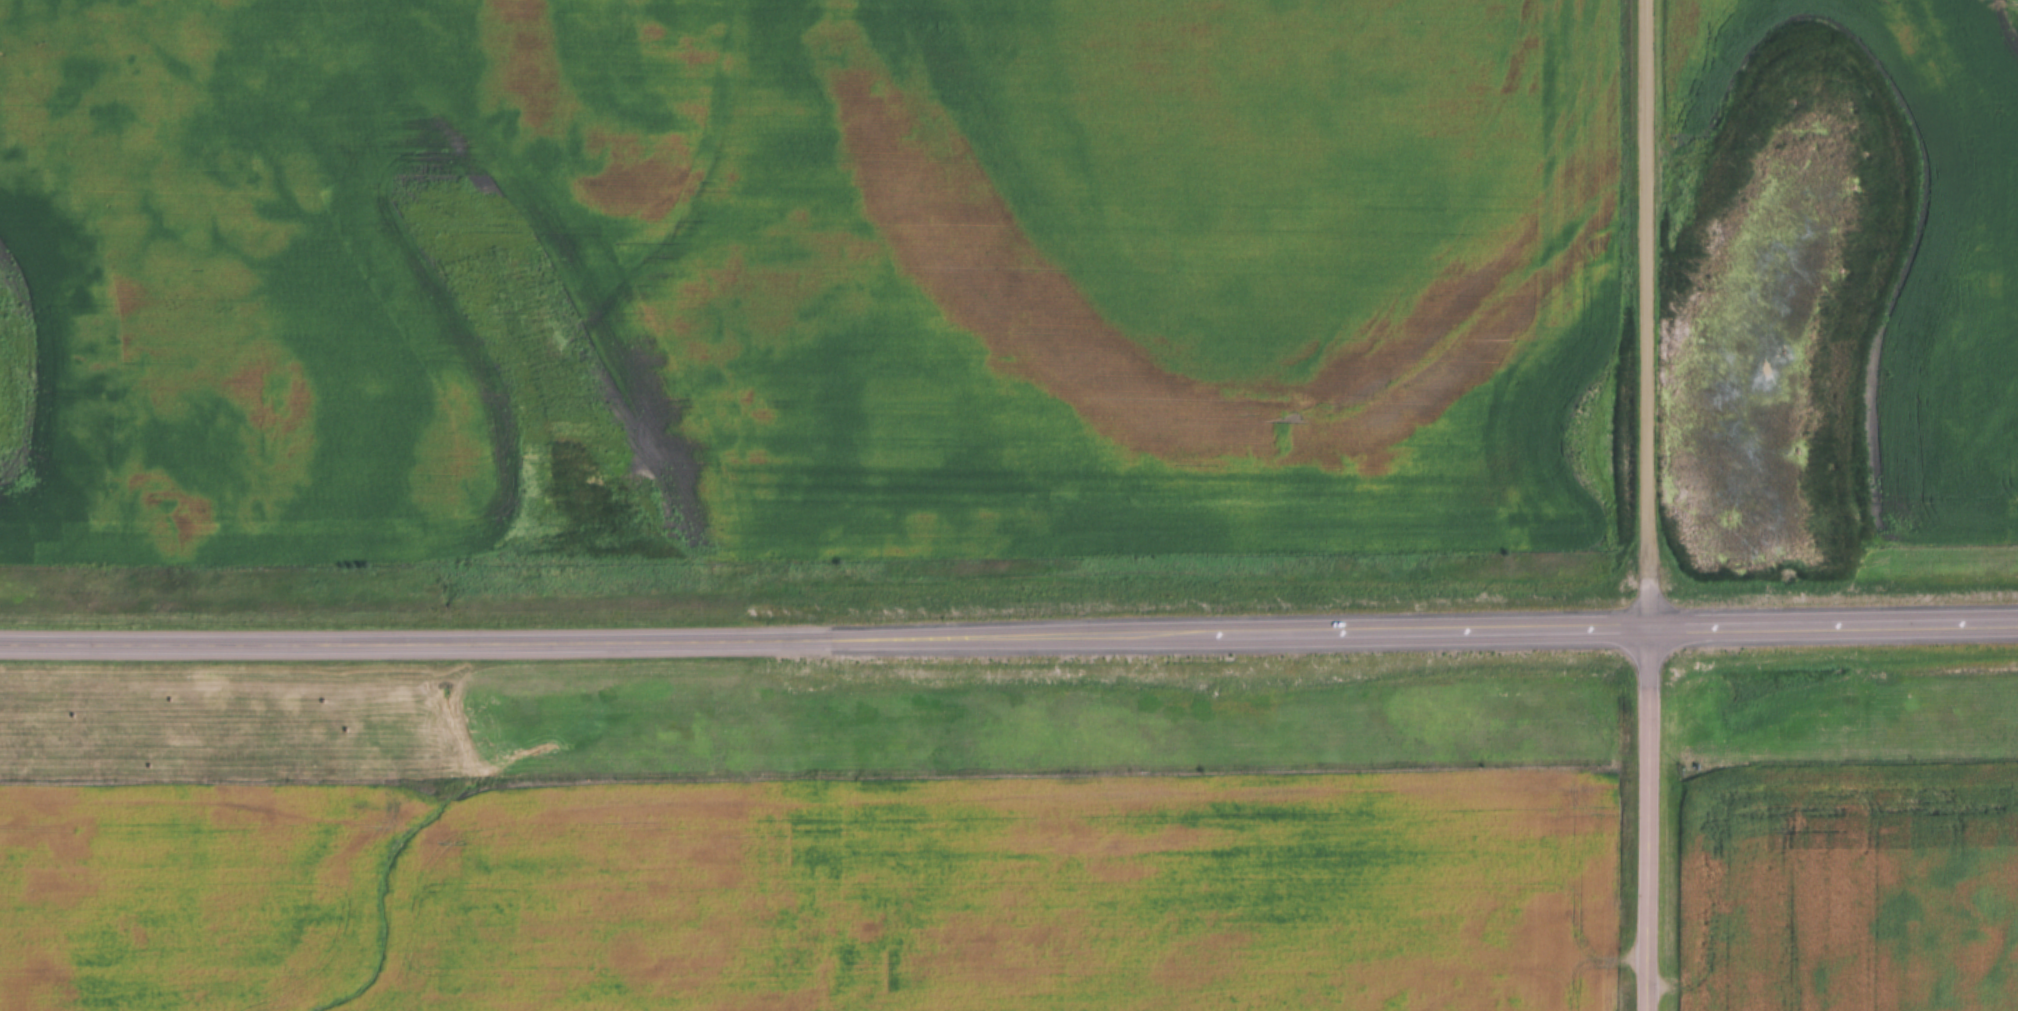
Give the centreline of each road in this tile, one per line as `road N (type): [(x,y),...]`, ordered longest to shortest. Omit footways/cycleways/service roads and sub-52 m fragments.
road 1 (primary): [(0,639),(721,639),(2017,620)]
road 2 (residential): [(1648,625),(1644,0)]
road 3 (residential): [(1646,1010),(1648,625)]

